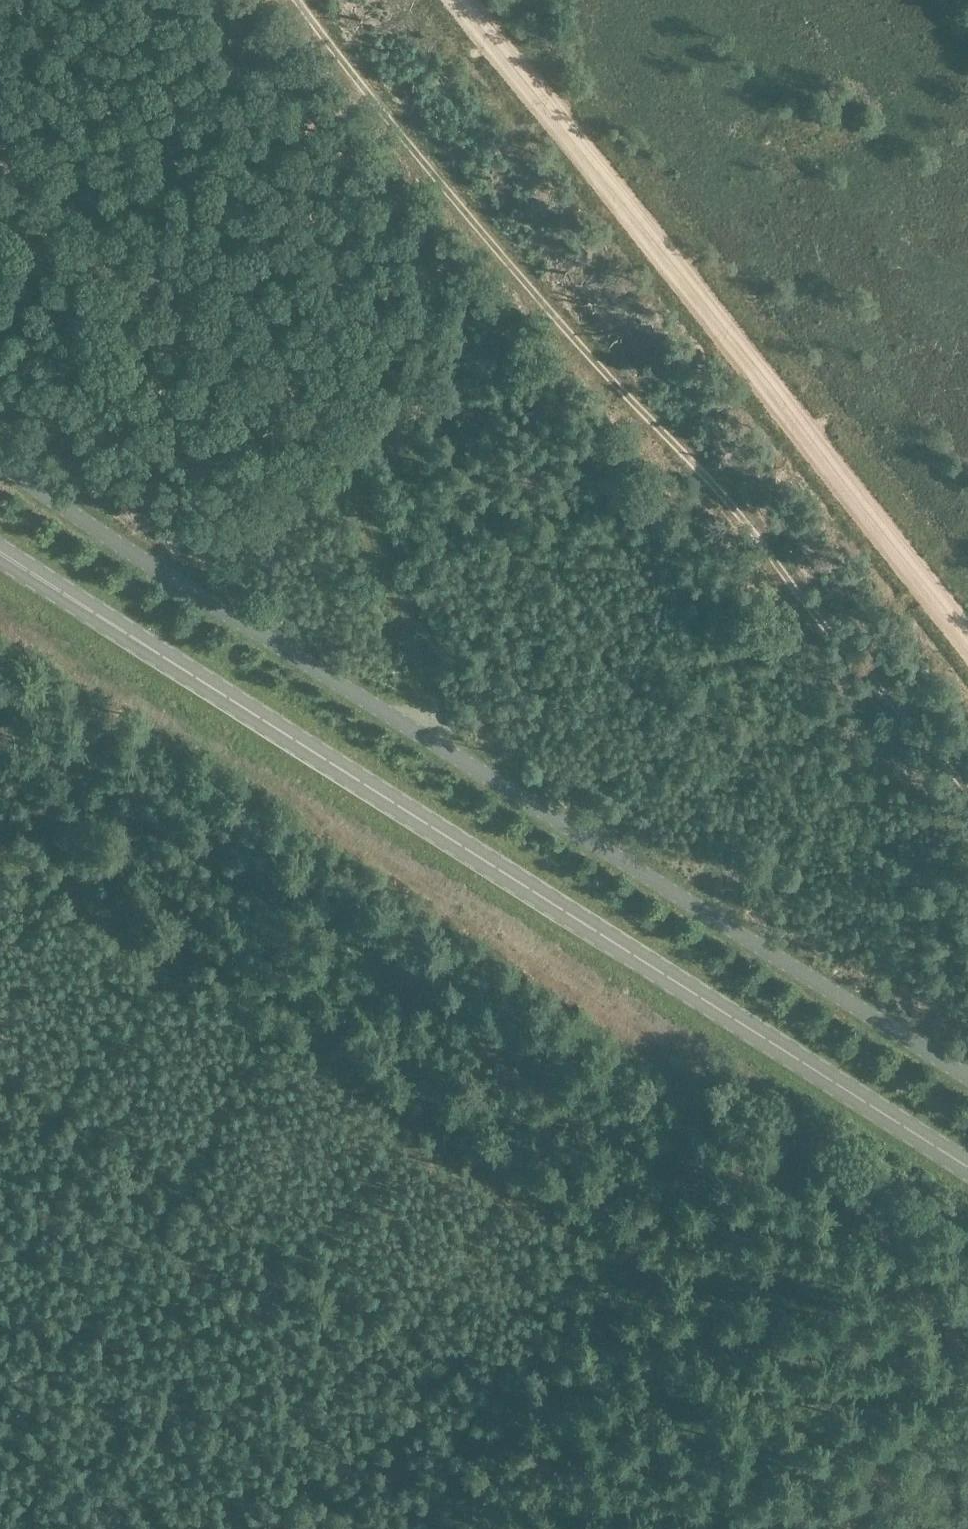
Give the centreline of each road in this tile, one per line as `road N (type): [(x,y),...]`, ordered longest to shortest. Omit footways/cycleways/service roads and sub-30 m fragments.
road 1 (primary): [(967,1168),(0,553)]
road 2 (unclassified): [(967,1077),(0,464)]
road 3 (track): [(967,792),(817,618),(719,487),(536,294),(300,0)]
road 4 (track): [(448,0),(967,647)]
road 5 (track): [(437,743),(418,659),(329,445),(300,409),(0,152)]

